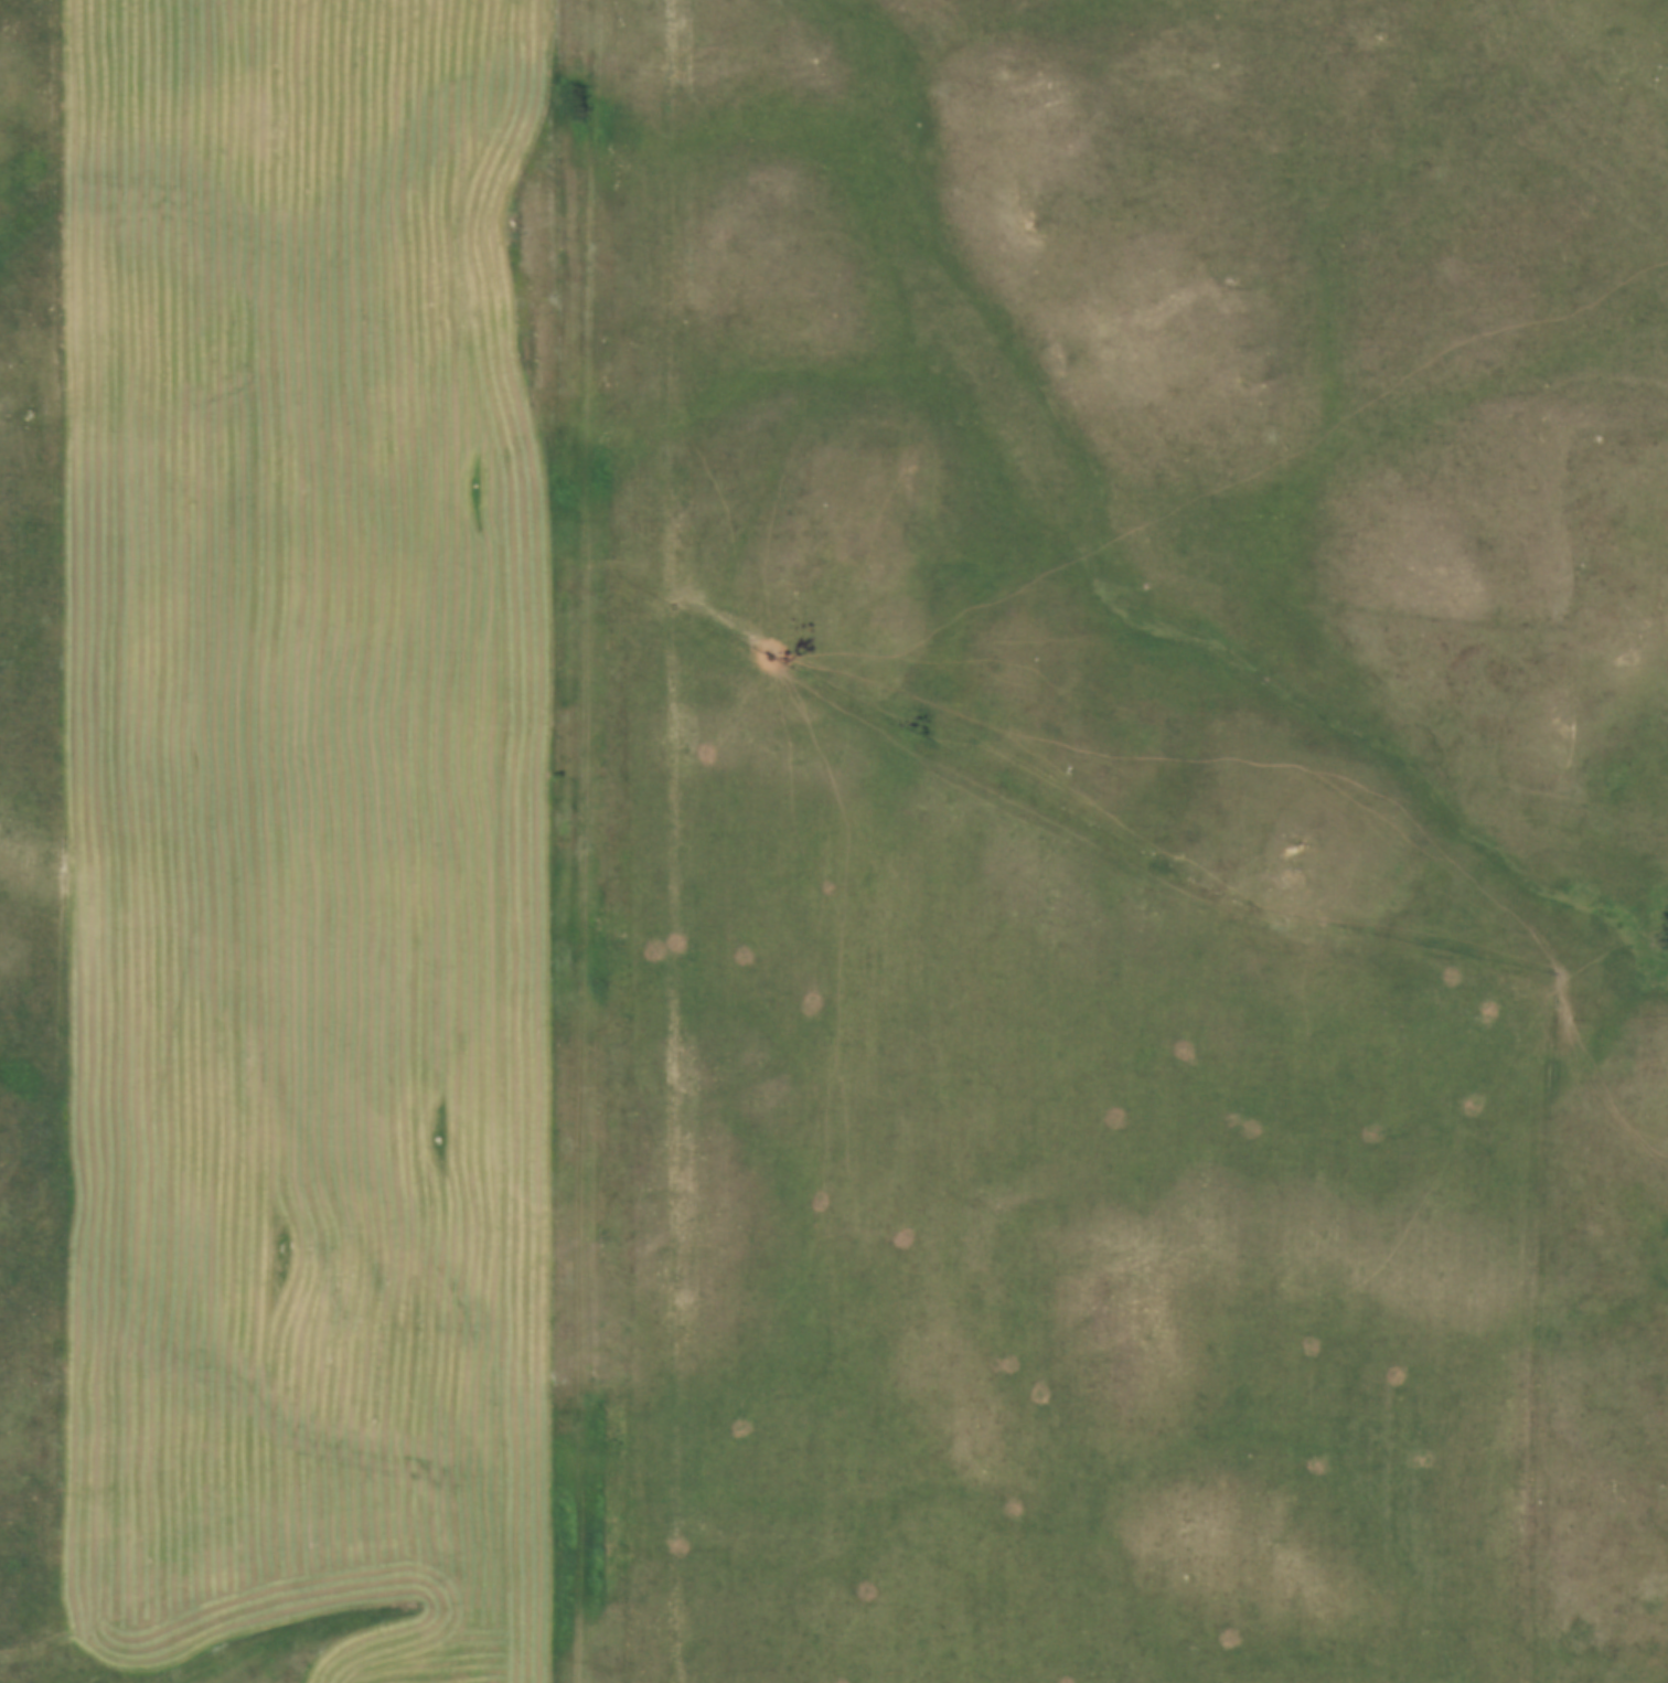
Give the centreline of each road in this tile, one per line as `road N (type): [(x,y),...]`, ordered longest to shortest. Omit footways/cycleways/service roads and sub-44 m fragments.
road 1 (track): [(574,1682),(570,0)]
road 2 (track): [(0,1198),(52,1116),(64,1059),(70,873),(57,0)]

